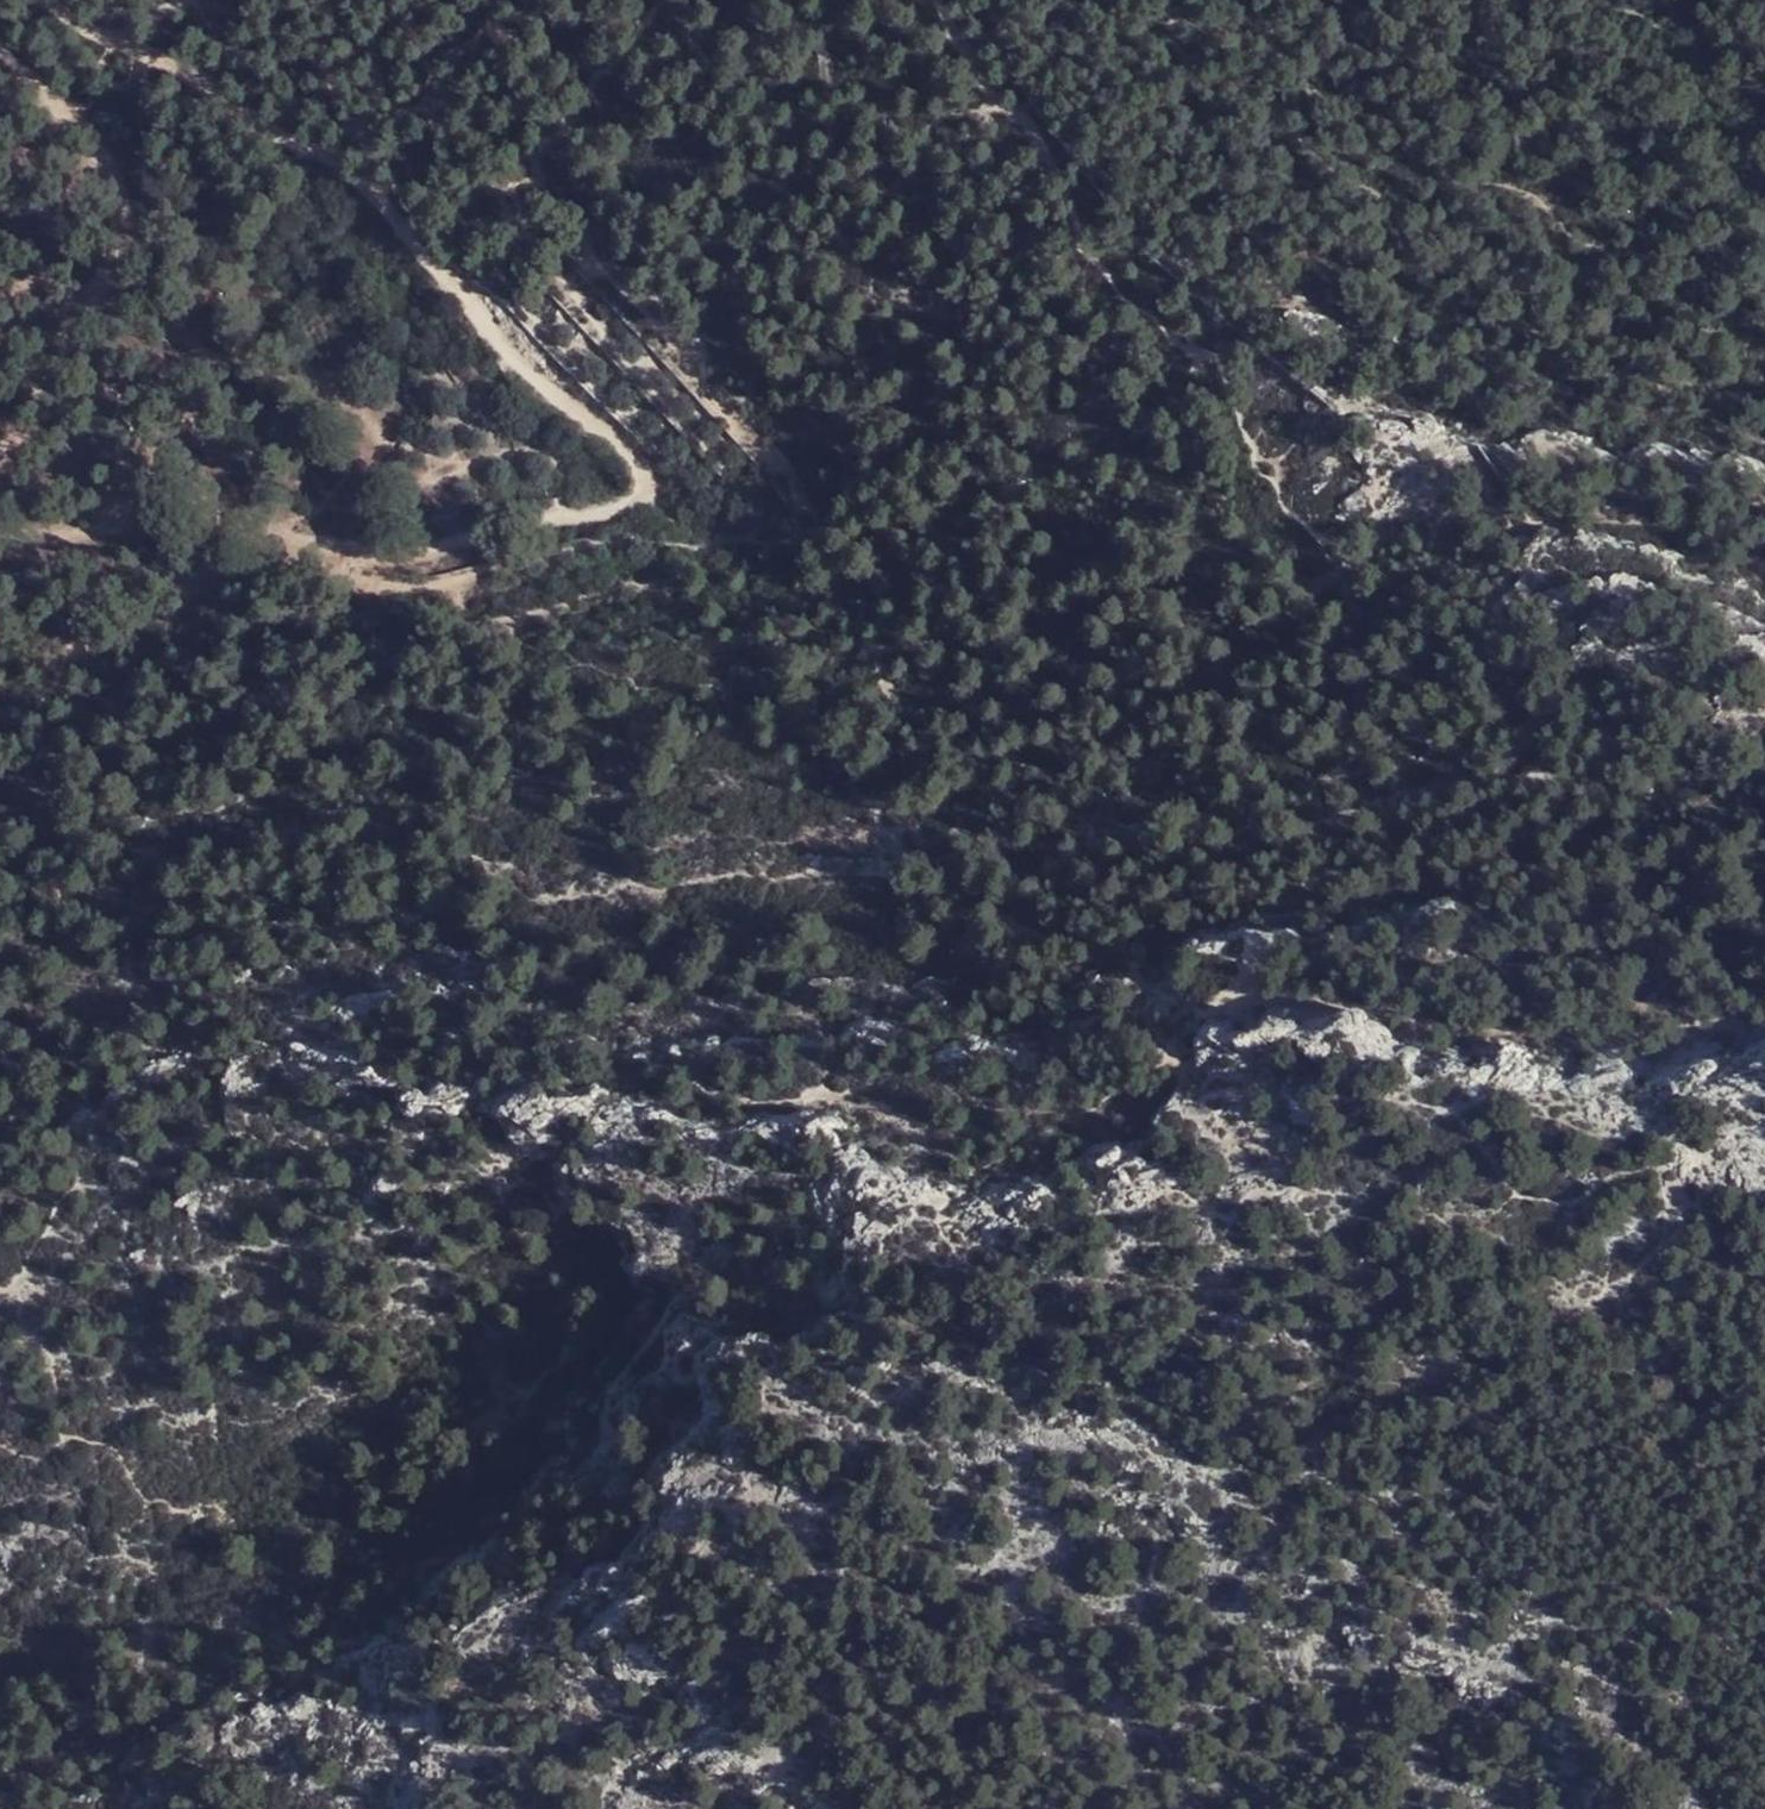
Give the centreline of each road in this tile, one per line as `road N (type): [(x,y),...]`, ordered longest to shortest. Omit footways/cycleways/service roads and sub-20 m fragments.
road 1 (track): [(47,0),(356,179),(486,322),(508,359),(649,471),(647,498),(625,510),(351,551)]
road 2 (track): [(0,493),(58,466),(95,411),(116,203),(107,159),(76,115),(0,50)]

